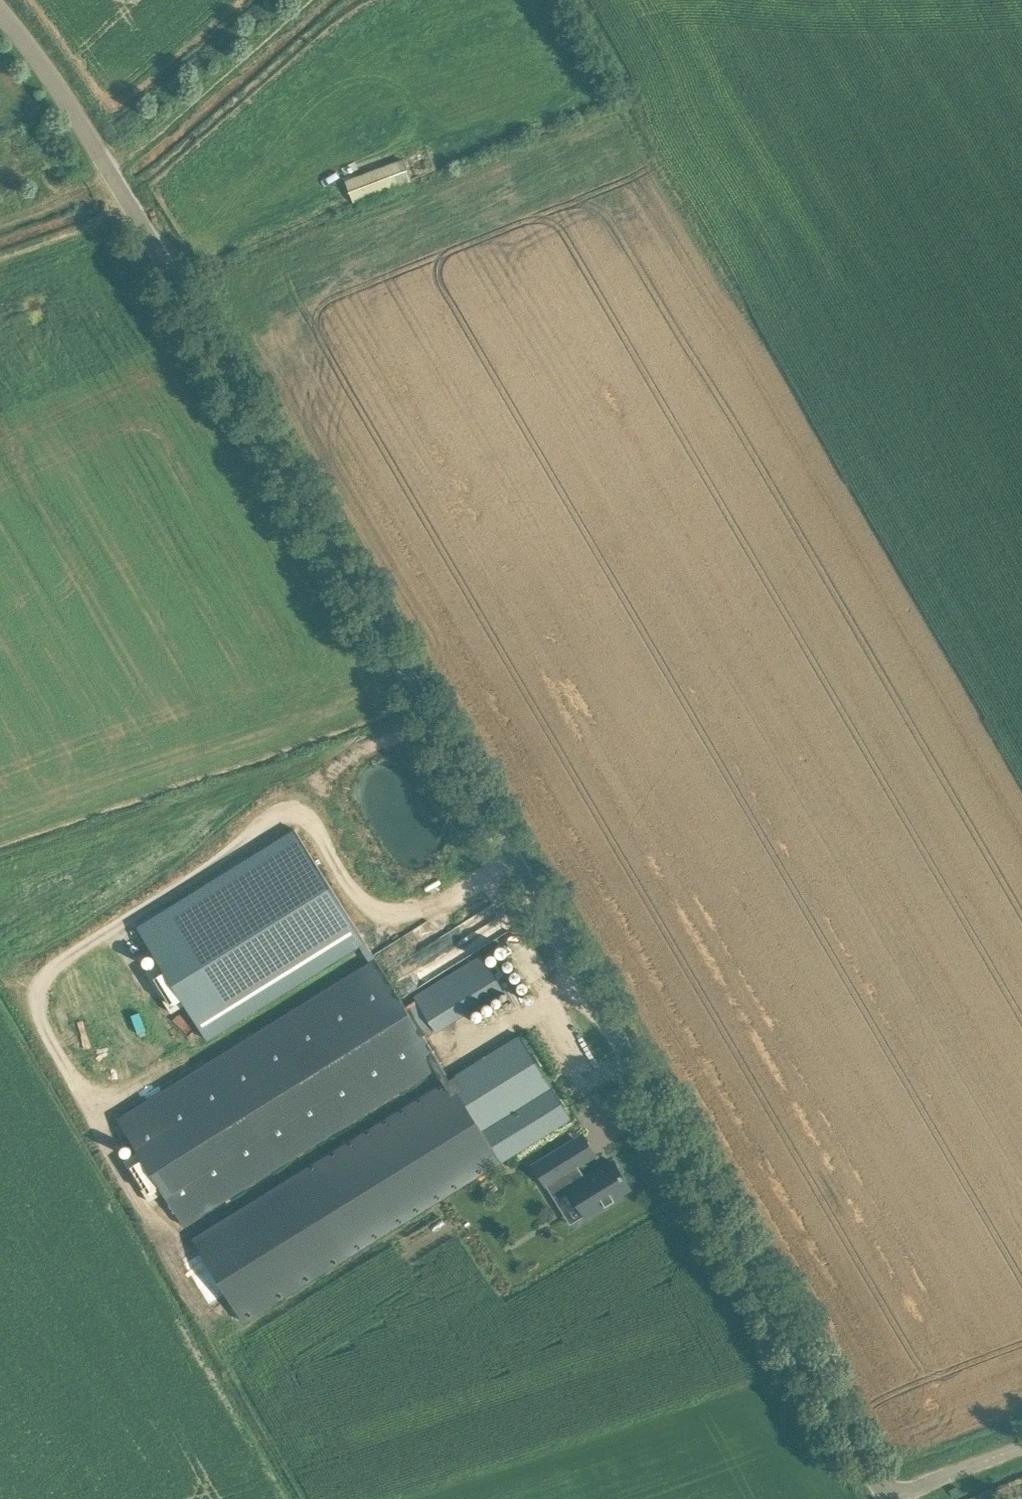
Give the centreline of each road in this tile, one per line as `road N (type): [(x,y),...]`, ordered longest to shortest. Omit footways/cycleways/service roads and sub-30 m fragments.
road 1 (unclassified): [(887,1498),(169,268),(61,91),(0,12)]
road 2 (track): [(306,0),(92,185),(0,221)]
road 3 (unclassified): [(887,1498),(1021,1447)]

